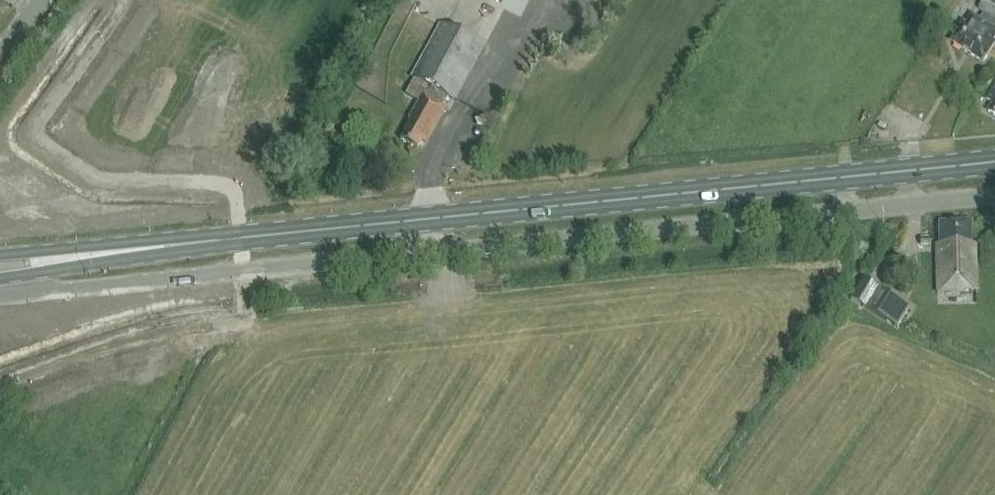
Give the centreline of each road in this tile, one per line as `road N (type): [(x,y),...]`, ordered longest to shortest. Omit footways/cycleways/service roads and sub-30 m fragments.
road 1 (unclassified): [(179,277),(994,197)]
road 2 (primary): [(212,242),(994,163)]
road 3 (primary): [(0,295),(212,242)]
road 4 (primary): [(212,242),(32,240)]

